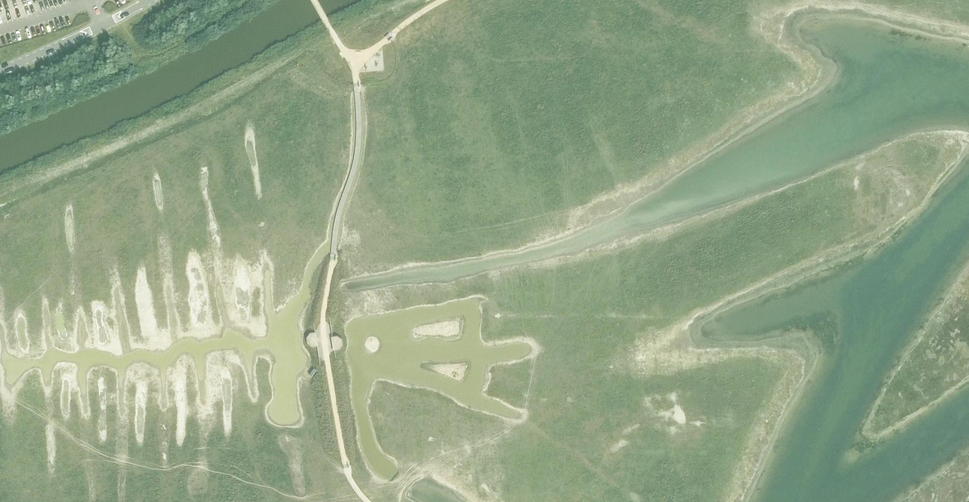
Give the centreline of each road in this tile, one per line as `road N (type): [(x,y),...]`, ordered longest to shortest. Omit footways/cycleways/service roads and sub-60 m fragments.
road 1 (unclassified): [(0,71),(149,0)]

